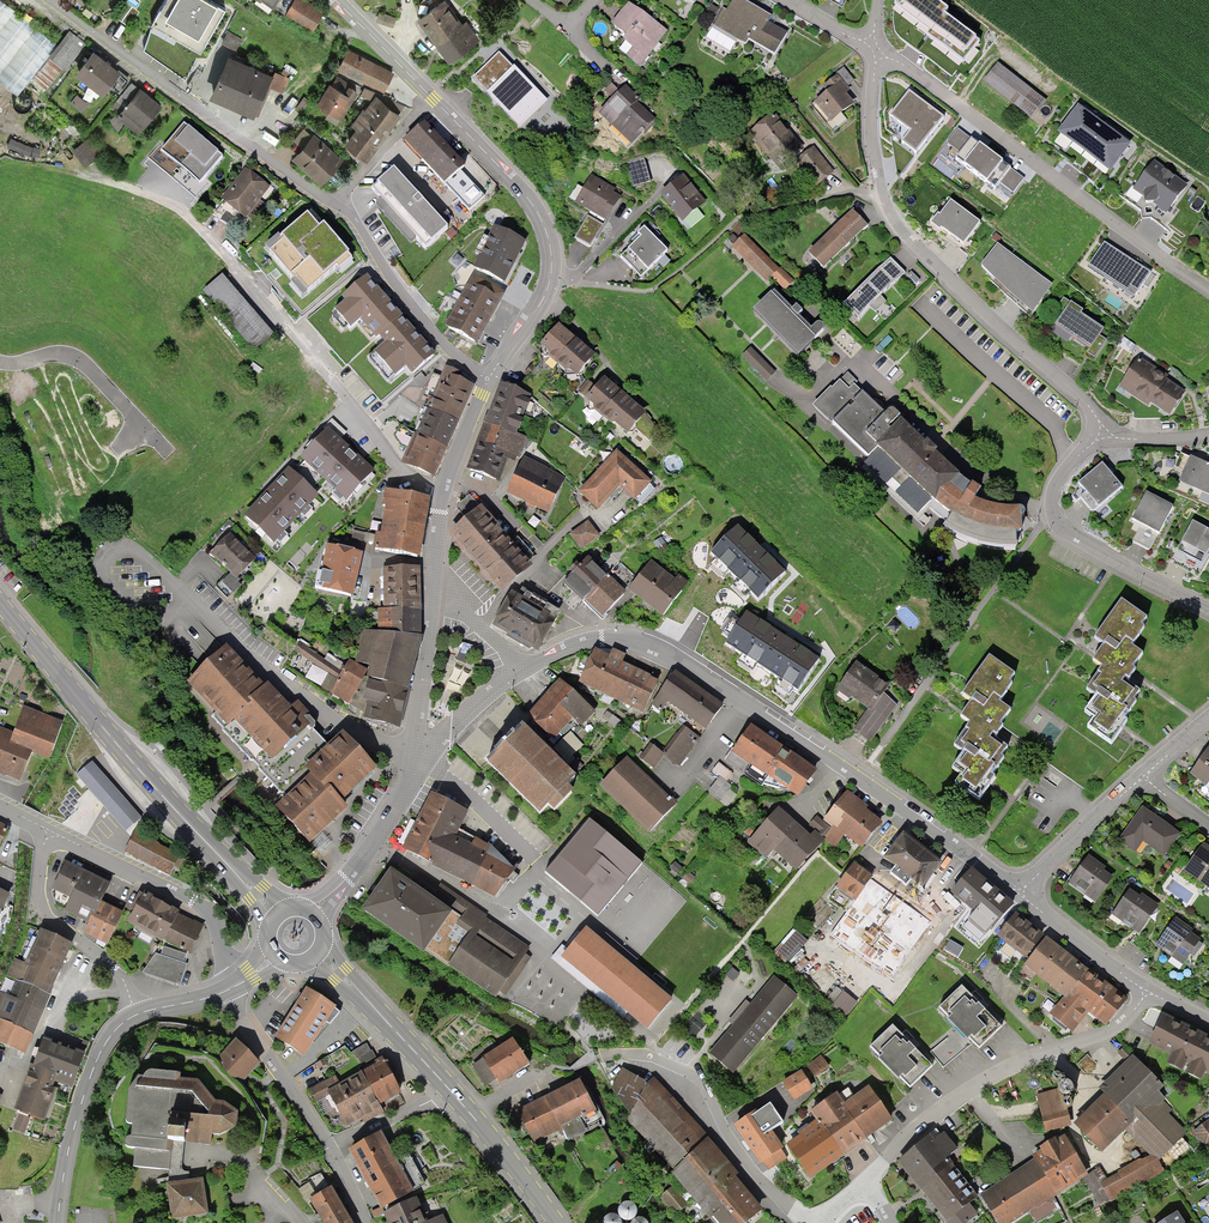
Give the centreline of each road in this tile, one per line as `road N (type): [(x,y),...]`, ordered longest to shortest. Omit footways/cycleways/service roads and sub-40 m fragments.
road 1 (residential): [(521,671),(584,641),(656,649),(1019,893)]
road 2 (residential): [(1104,435),(1087,408),(982,316),(892,216),(873,161),(874,46)]
road 3 (residential): [(130,188),(198,223),(399,470),(442,490)]
road 4 (primary): [(276,916),(0,604)]
road 5 (residential): [(1208,288),(874,46)]
road 6 (primary): [(556,1222),(447,1087),(318,953)]
road 7 (residential): [(861,1184),(940,1110),(998,1073),(1110,1032),(1147,992)]
road 8 (residential): [(337,203),(52,0)]
road 9 (residential): [(485,379),(538,306),(550,275),(549,248),(522,192),(431,98)]
road 10 (residential): [(596,1056),(645,1054),(694,1076),(751,1168),(817,1222)]
road 11 (residential): [(1104,435),(1074,458),(1052,492),(1049,513),(1065,532),(1208,610)]
road 12 (residential): [(364,1222),(318,1124),(227,991)]
road 13 (residential): [(51,831),(199,905),(240,983)]
road 14 (residential): [(485,379),(437,341),(337,203)]
road 15 (tertiary): [(137,1015),(112,1035),(89,1084),(61,1222)]
road 16 (residential): [(51,831),(37,875),(41,903),(110,962),(137,1015)]
road 17 (residential): [(313,914),(373,842),(426,754)]
road 18 (residential): [(1146,770),(1019,893)]
road 19 (residential): [(426,754),(416,738),(431,592)]
road 20 (residential): [(1019,893),(1147,992)]
road 21 (residential): [(431,98),(337,203)]
road 22 (residential): [(431,98),(335,0)]
road 23 (residential): [(426,754),(521,671)]
road 24 (residential): [(521,671),(453,597),(431,592)]

